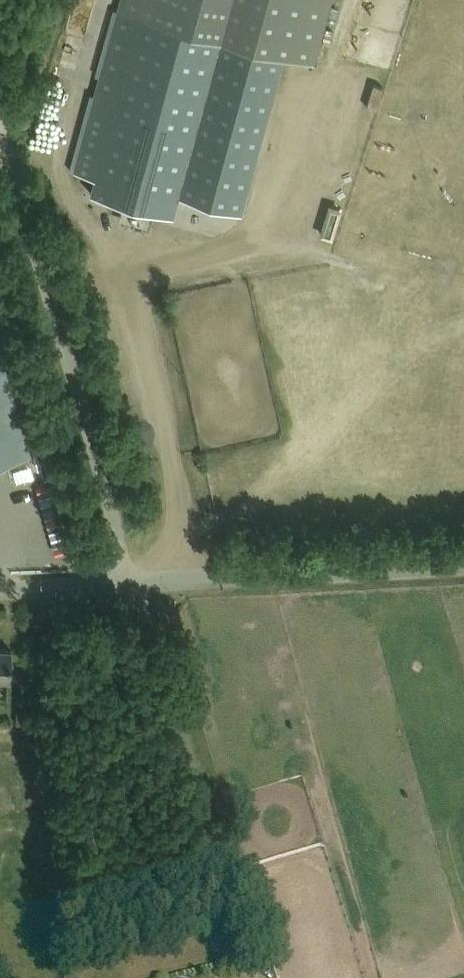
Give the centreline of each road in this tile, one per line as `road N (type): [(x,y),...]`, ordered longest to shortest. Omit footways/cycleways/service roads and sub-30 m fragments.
road 1 (unclassified): [(0,124),(129,582)]
road 2 (unclassified): [(129,582),(463,564)]
road 3 (track): [(129,296),(178,511),(176,580)]
road 4 (unclassified): [(0,590),(129,582)]

